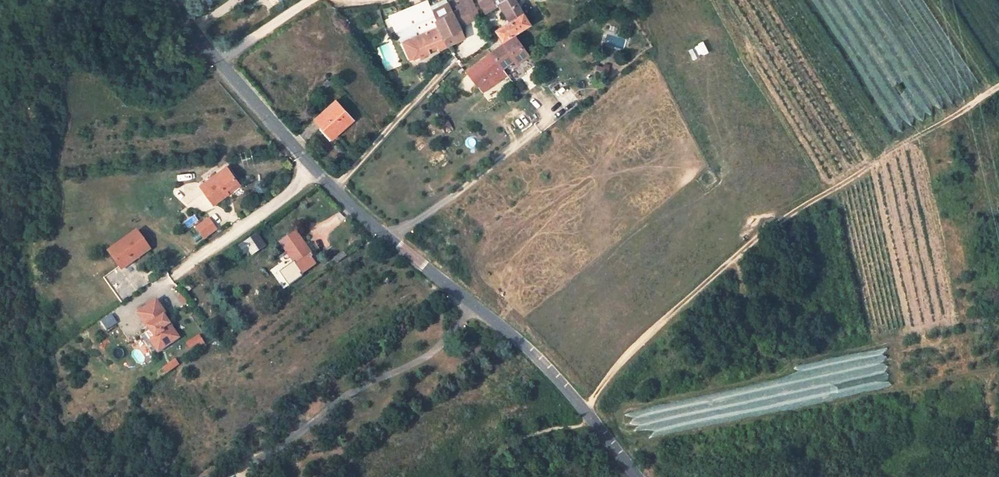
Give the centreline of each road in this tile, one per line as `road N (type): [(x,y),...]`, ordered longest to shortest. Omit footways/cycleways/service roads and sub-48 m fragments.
road 1 (tertiary): [(639,476),(529,349),(334,188),(167,0)]
road 2 (track): [(998,86),(750,244),(613,370),(592,420)]
road 3 (track): [(474,476),(501,449),(540,430),(592,420)]

